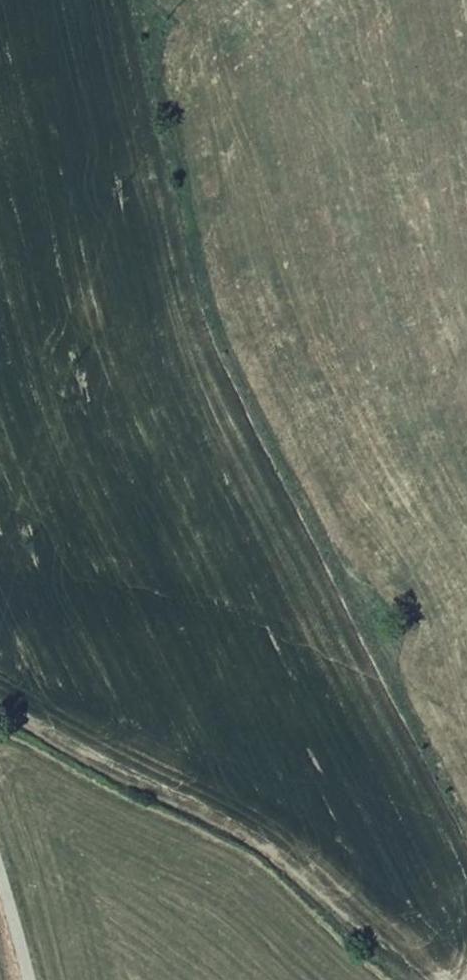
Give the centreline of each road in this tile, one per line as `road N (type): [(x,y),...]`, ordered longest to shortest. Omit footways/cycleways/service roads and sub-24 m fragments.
road 1 (unclassified): [(0,853),(34,979)]

